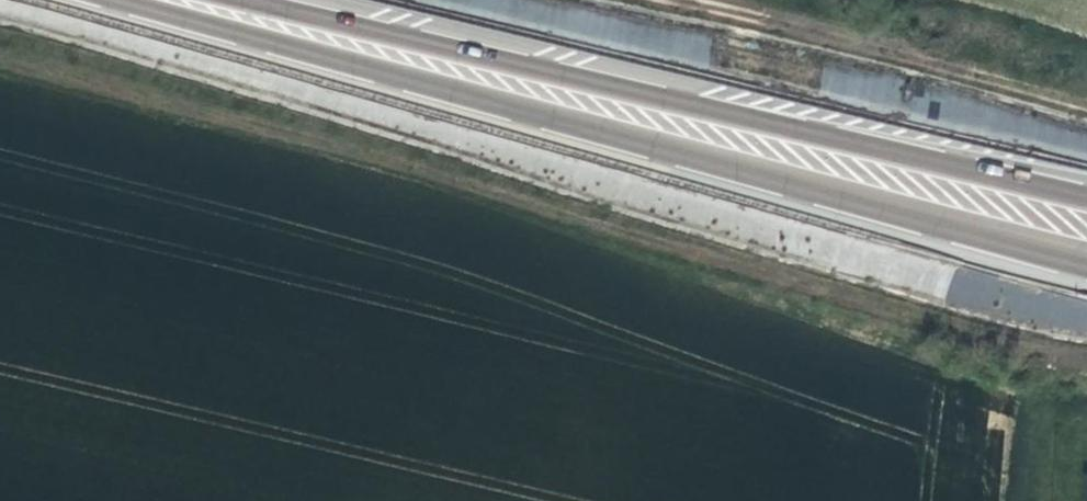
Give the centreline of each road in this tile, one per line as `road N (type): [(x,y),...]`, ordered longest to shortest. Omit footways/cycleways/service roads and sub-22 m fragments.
road 1 (primary): [(114,0),(1086,260)]
road 2 (primary): [(1086,197),(254,0)]

